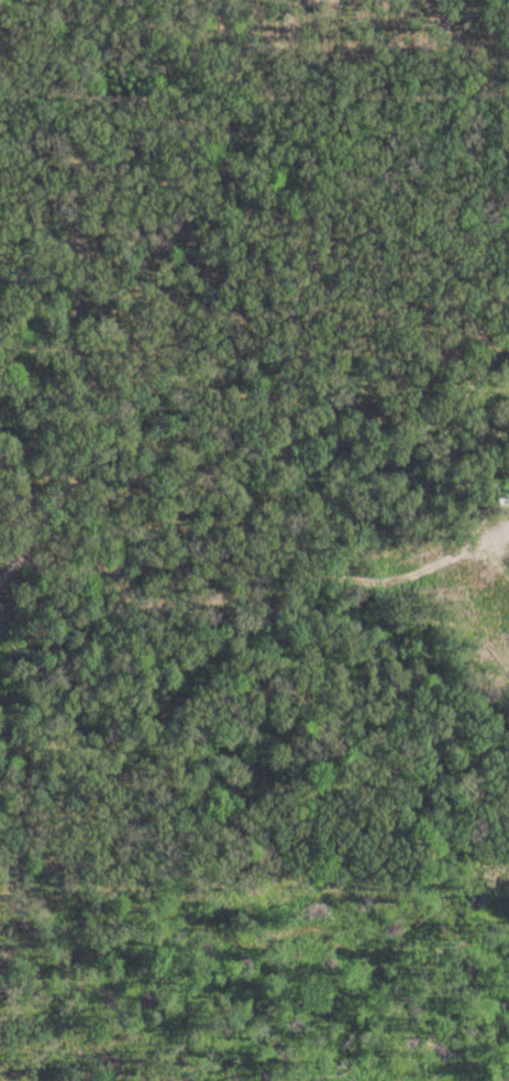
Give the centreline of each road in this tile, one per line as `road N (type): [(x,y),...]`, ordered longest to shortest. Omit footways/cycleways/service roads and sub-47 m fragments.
road 1 (residential): [(0,60),(508,62)]

